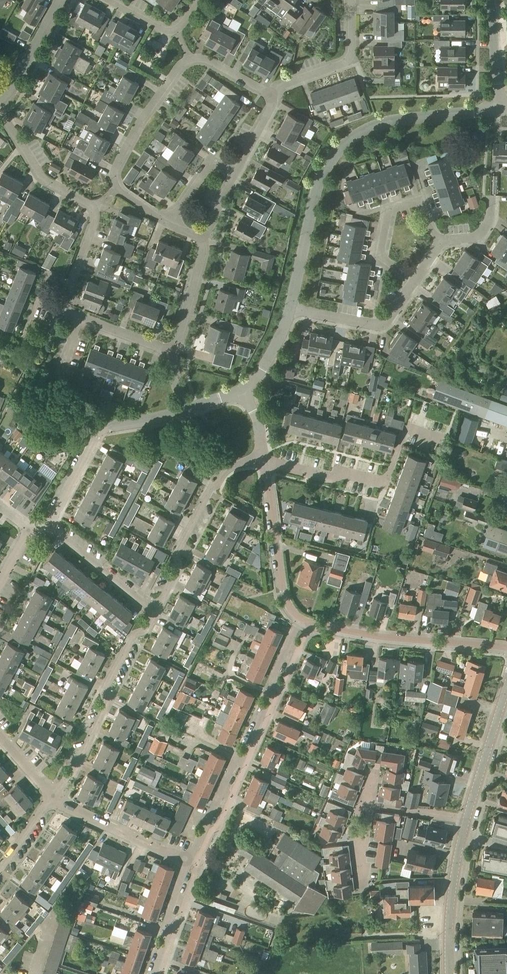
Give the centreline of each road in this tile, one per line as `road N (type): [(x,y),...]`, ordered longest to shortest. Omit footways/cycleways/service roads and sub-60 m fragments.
road 1 (residential): [(289,311),(318,184),(344,144),(397,120),(498,111)]
road 2 (residential): [(189,861),(275,688),(299,618)]
road 3 (residential): [(157,611),(145,633),(131,639),(74,771),(52,794)]
road 4 (residential): [(434,435),(418,430),(399,438),(381,487),(264,458)]
road 5 (residential): [(506,648),(377,636),(299,618)]
road 6 (residential): [(46,527),(100,431),(188,412)]
road 7 (residential): [(157,611),(218,475),(264,458)]
road 8 (residential): [(299,618),(285,595),(264,458)]
road 9 (residential): [(189,861),(69,812),(52,794)]
road 10 (secondary): [(449,973),(465,822)]
road 11 (residential): [(289,311),(378,325),(392,320),(417,281)]
road 12 (residential): [(117,189),(114,171),(189,62)]
road 13 (residential): [(273,97),(351,59),(351,0)]
road 14 (residential): [(157,611),(46,527)]
road 15 (residential): [(92,207),(39,174),(0,109)]
road 16 (secondary): [(465,822),(506,692)]
road 17 (residential): [(417,281),(377,255),(385,209),(422,201)]

